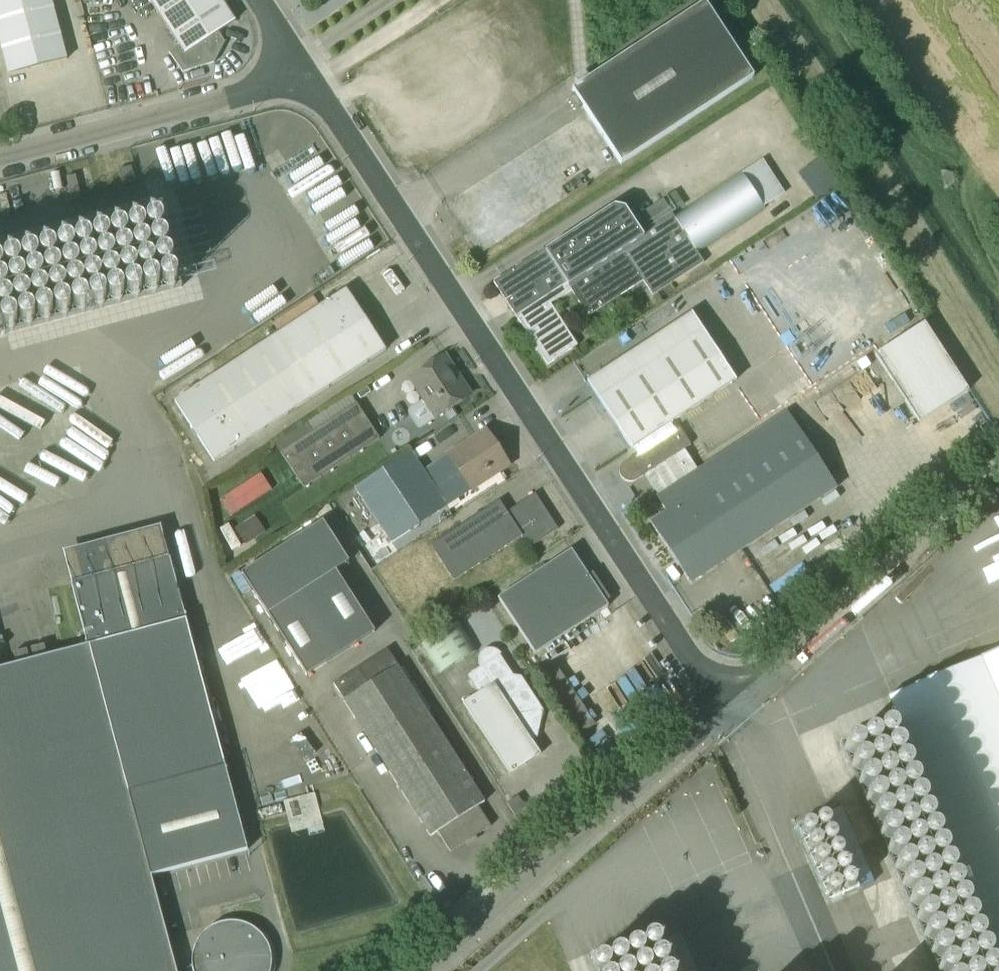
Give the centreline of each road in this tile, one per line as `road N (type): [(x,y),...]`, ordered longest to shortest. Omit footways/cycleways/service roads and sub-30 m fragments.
road 1 (unclassified): [(723,706),(298,55)]
road 2 (unclassified): [(421,970),(723,706)]
road 3 (unclassified): [(723,706),(998,462)]
road 4 (unclassified): [(0,159),(273,86),(298,55)]

